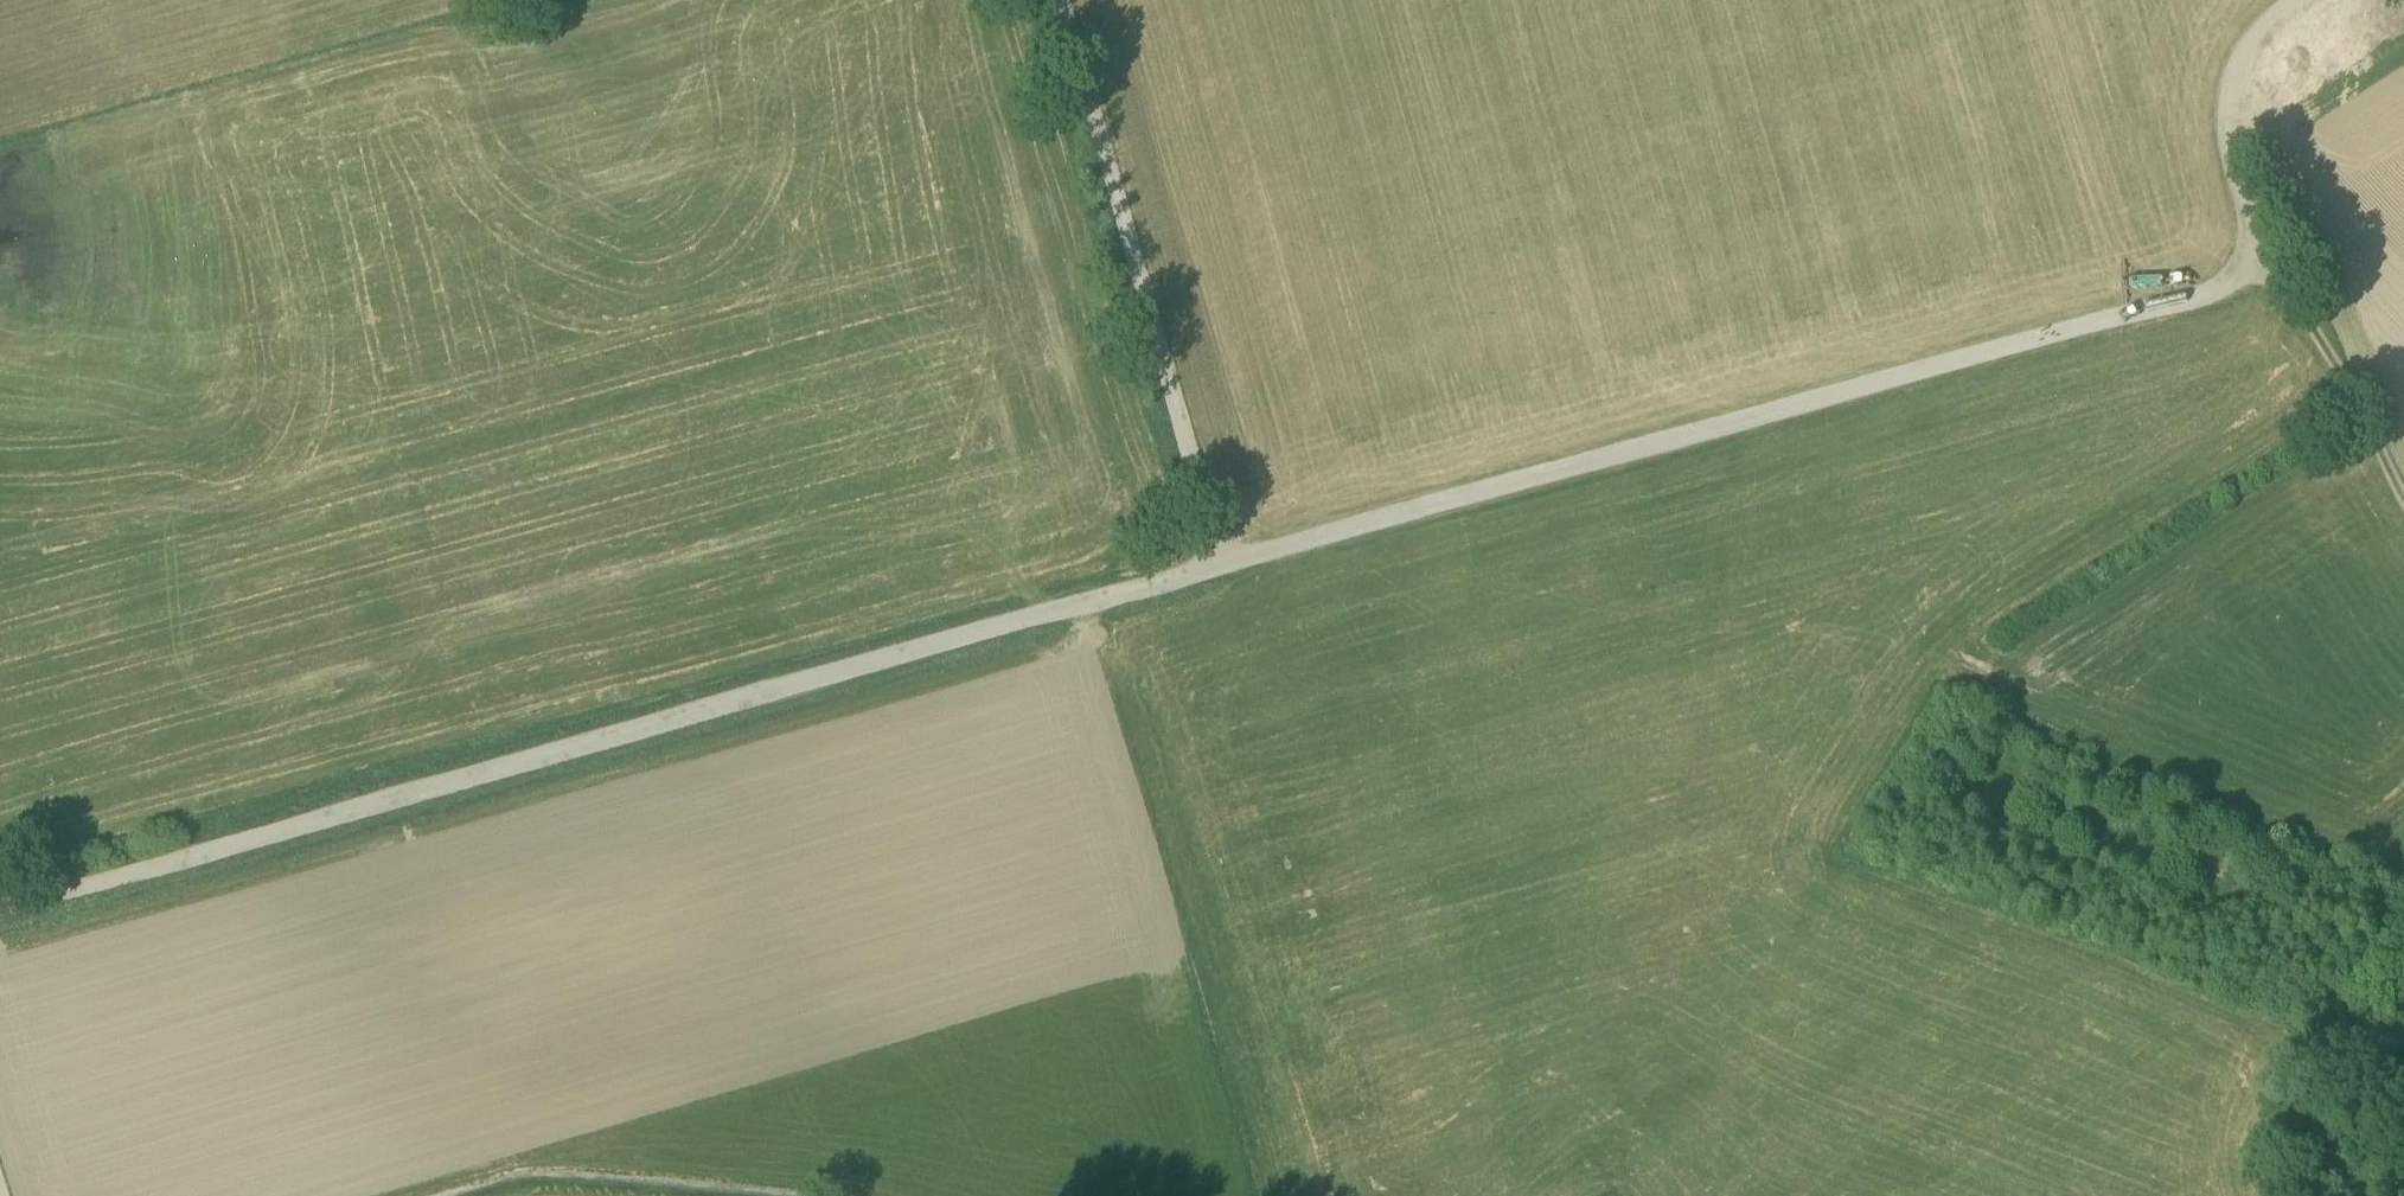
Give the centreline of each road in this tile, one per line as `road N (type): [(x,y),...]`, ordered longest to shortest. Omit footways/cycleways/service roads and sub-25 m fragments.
road 1 (track): [(1222,560),(0,900)]
road 2 (track): [(2282,269),(1222,560)]
road 3 (track): [(1063,0),(1222,560)]
road 4 (track): [(2403,495),(2282,269),(2225,128),(2232,66),(2291,0)]

